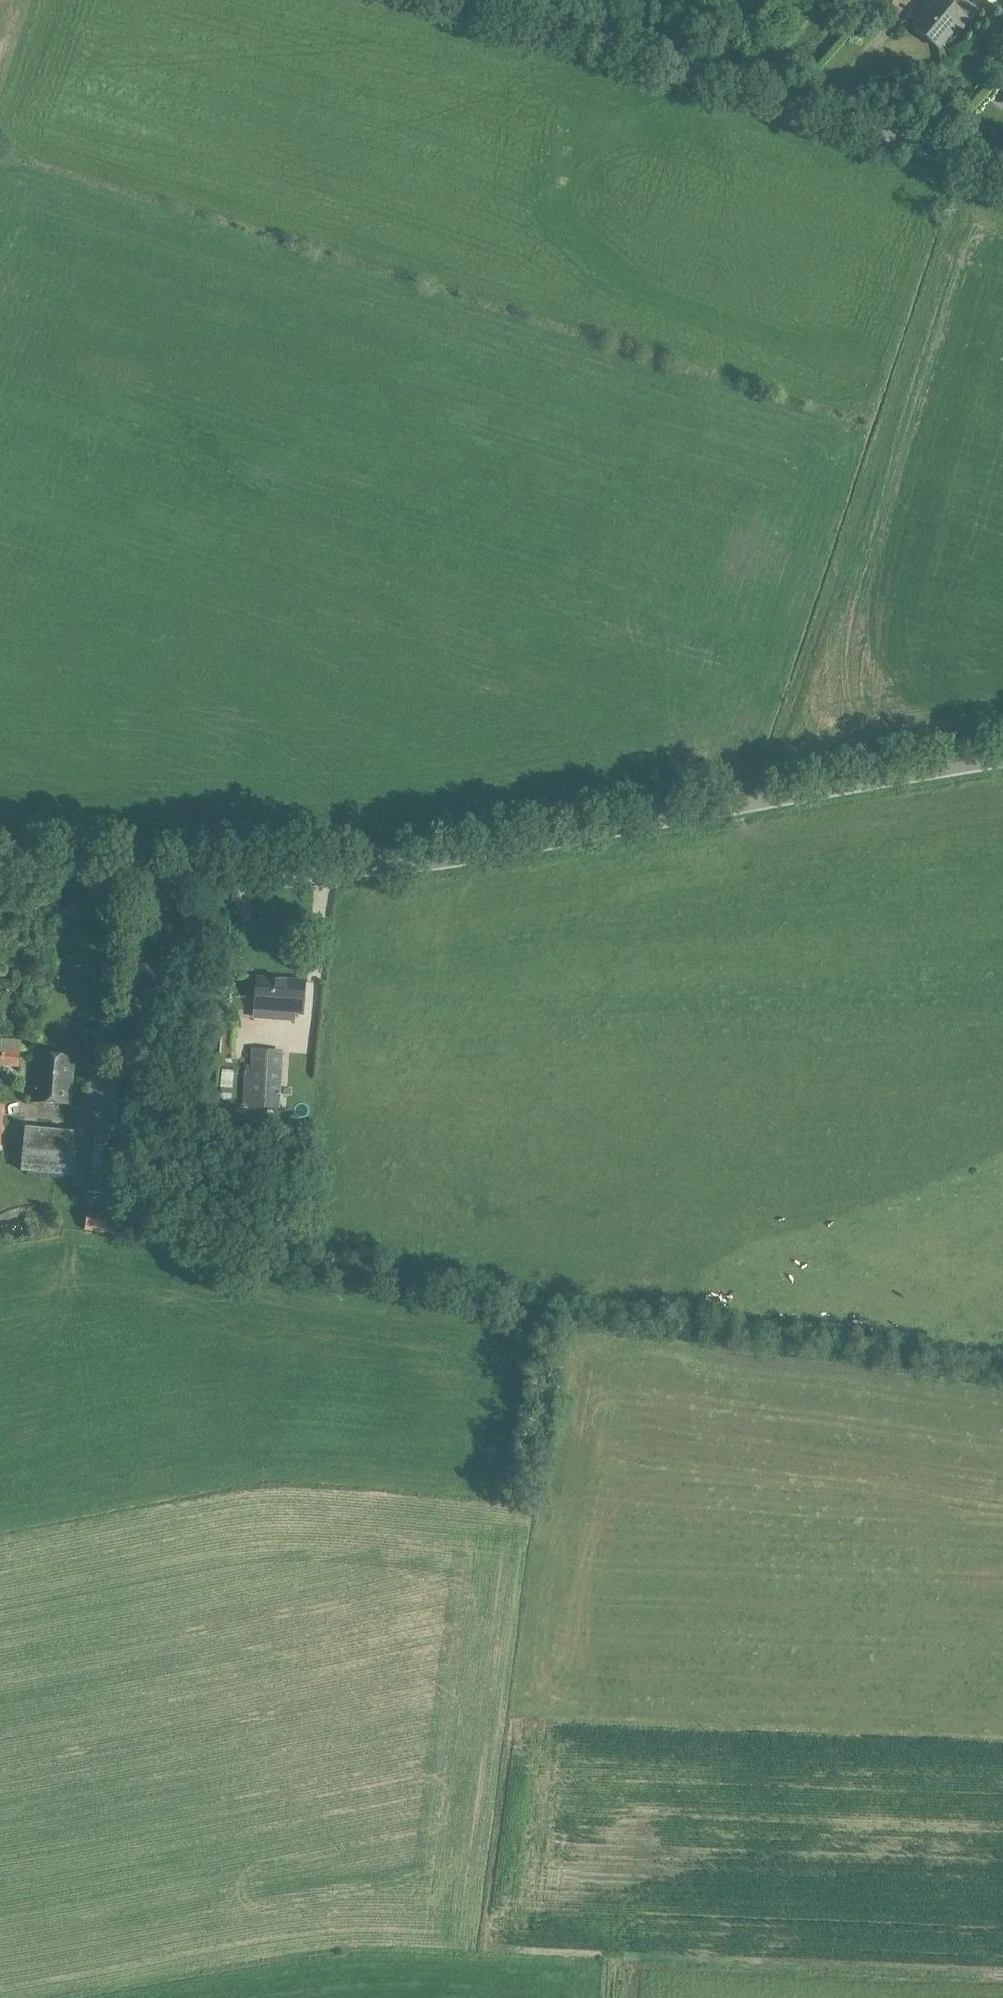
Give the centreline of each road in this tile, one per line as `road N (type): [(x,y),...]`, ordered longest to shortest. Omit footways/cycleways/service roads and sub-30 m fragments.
road 1 (unclassified): [(0,870),(340,869),(478,859),(1002,759)]
road 2 (unclassified): [(1002,176),(464,0)]

